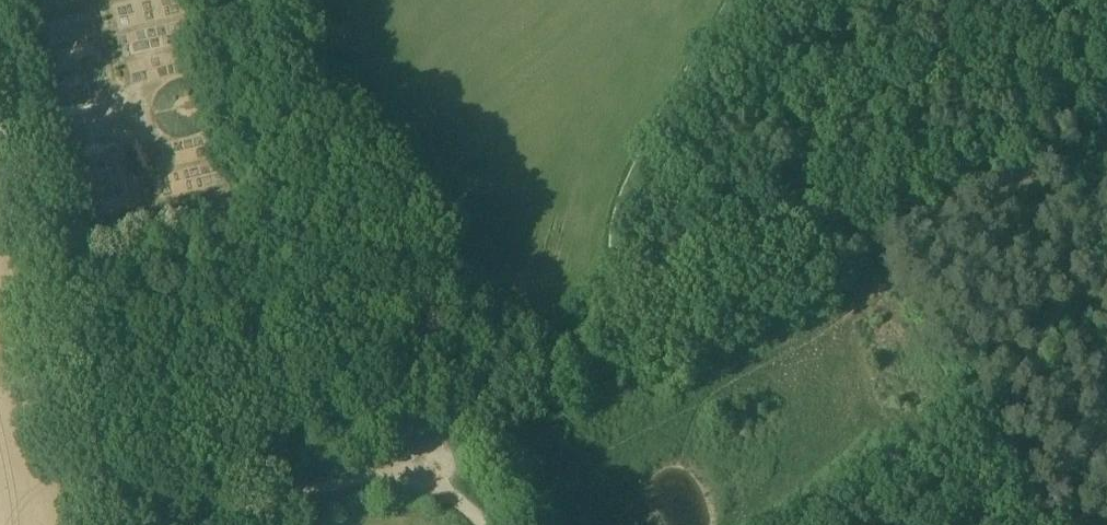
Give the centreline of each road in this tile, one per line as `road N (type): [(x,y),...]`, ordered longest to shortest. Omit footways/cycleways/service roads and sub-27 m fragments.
road 1 (track): [(619,316),(619,243),(750,0)]
road 2 (track): [(21,223),(70,440),(94,485),(148,524)]
road 3 (track): [(372,476),(423,429),(619,316)]
road 4 (track): [(619,316),(877,223)]
road 5 (track): [(877,223),(1106,149)]
road 6 (track): [(177,524),(372,476)]

